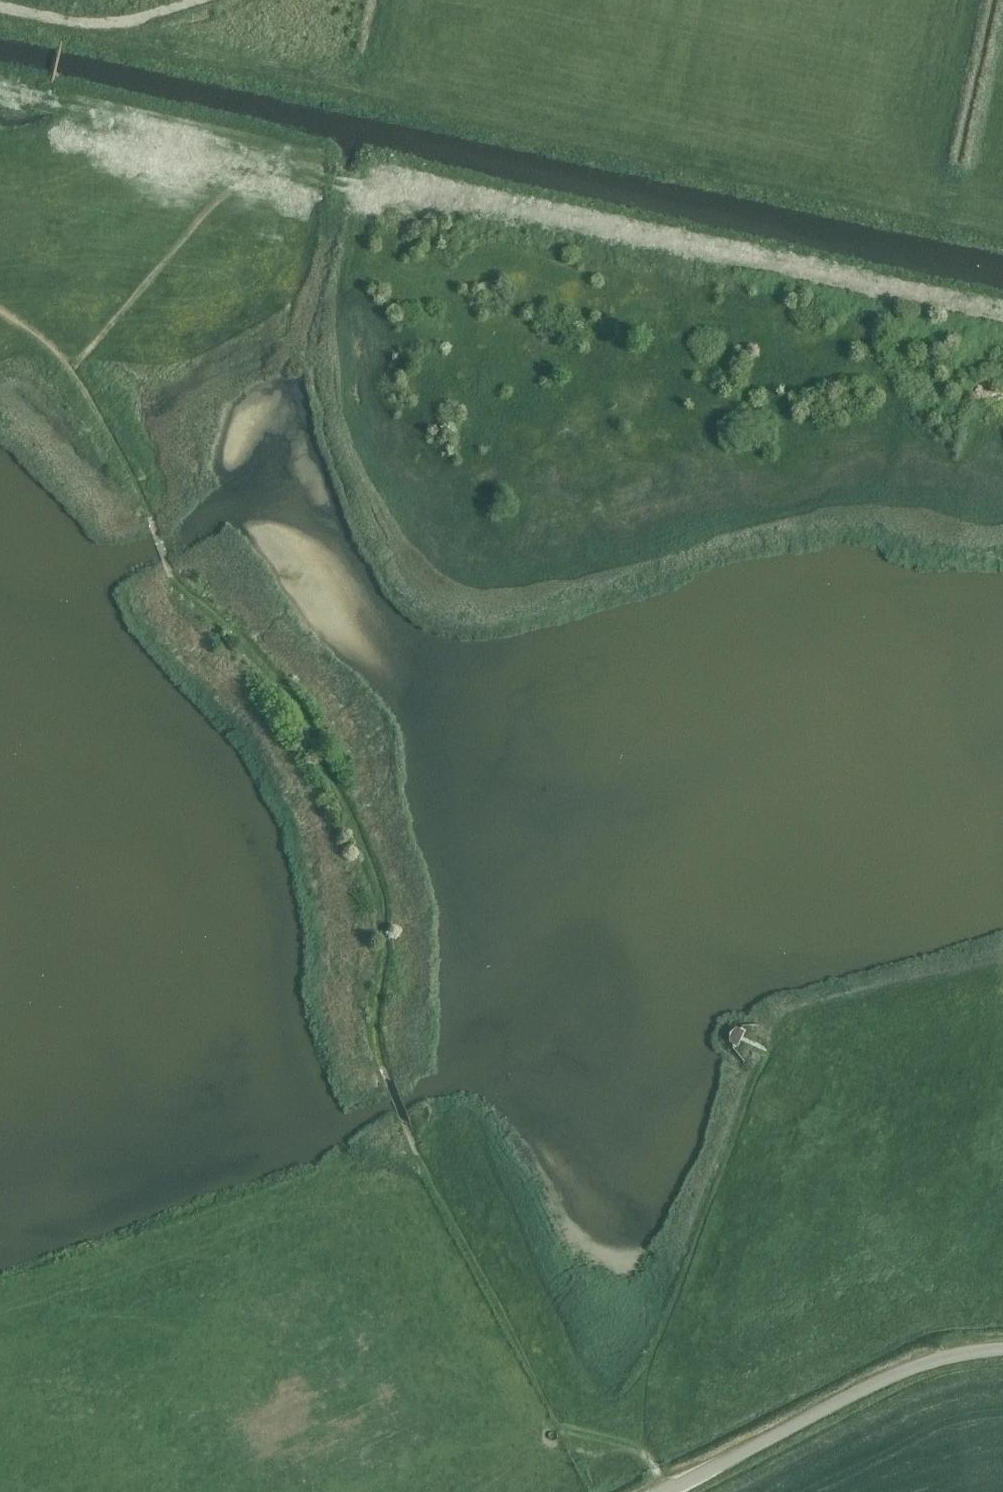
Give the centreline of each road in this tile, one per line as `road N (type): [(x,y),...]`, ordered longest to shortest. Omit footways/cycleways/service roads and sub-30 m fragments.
road 1 (unclassified): [(1002,1349),(884,1379),(667,1491)]
road 2 (track): [(0,8),(100,25),(202,0)]

